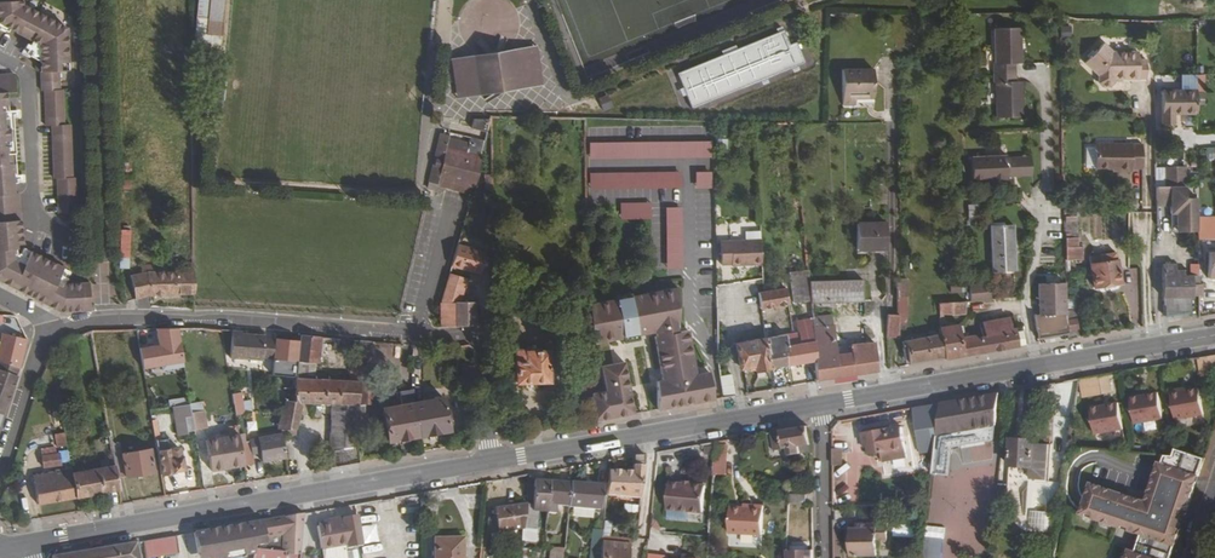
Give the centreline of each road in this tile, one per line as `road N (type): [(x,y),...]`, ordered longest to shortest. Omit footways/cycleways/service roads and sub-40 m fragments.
road 1 (tertiary): [(21,544),(492,462)]
road 2 (tertiary): [(822,404),(1214,336)]
road 3 (residential): [(421,332),(203,320),(57,328)]
road 4 (tertiary): [(492,462),(822,404)]
road 5 (residential): [(67,236),(36,217),(29,80),(0,57)]
road 6 (residential): [(492,462),(475,344),(421,332)]
road 7 (residential): [(57,328),(37,353),(0,469)]
road 8 (residential): [(825,557),(822,404)]
road 9 (residential): [(451,214),(421,332)]

